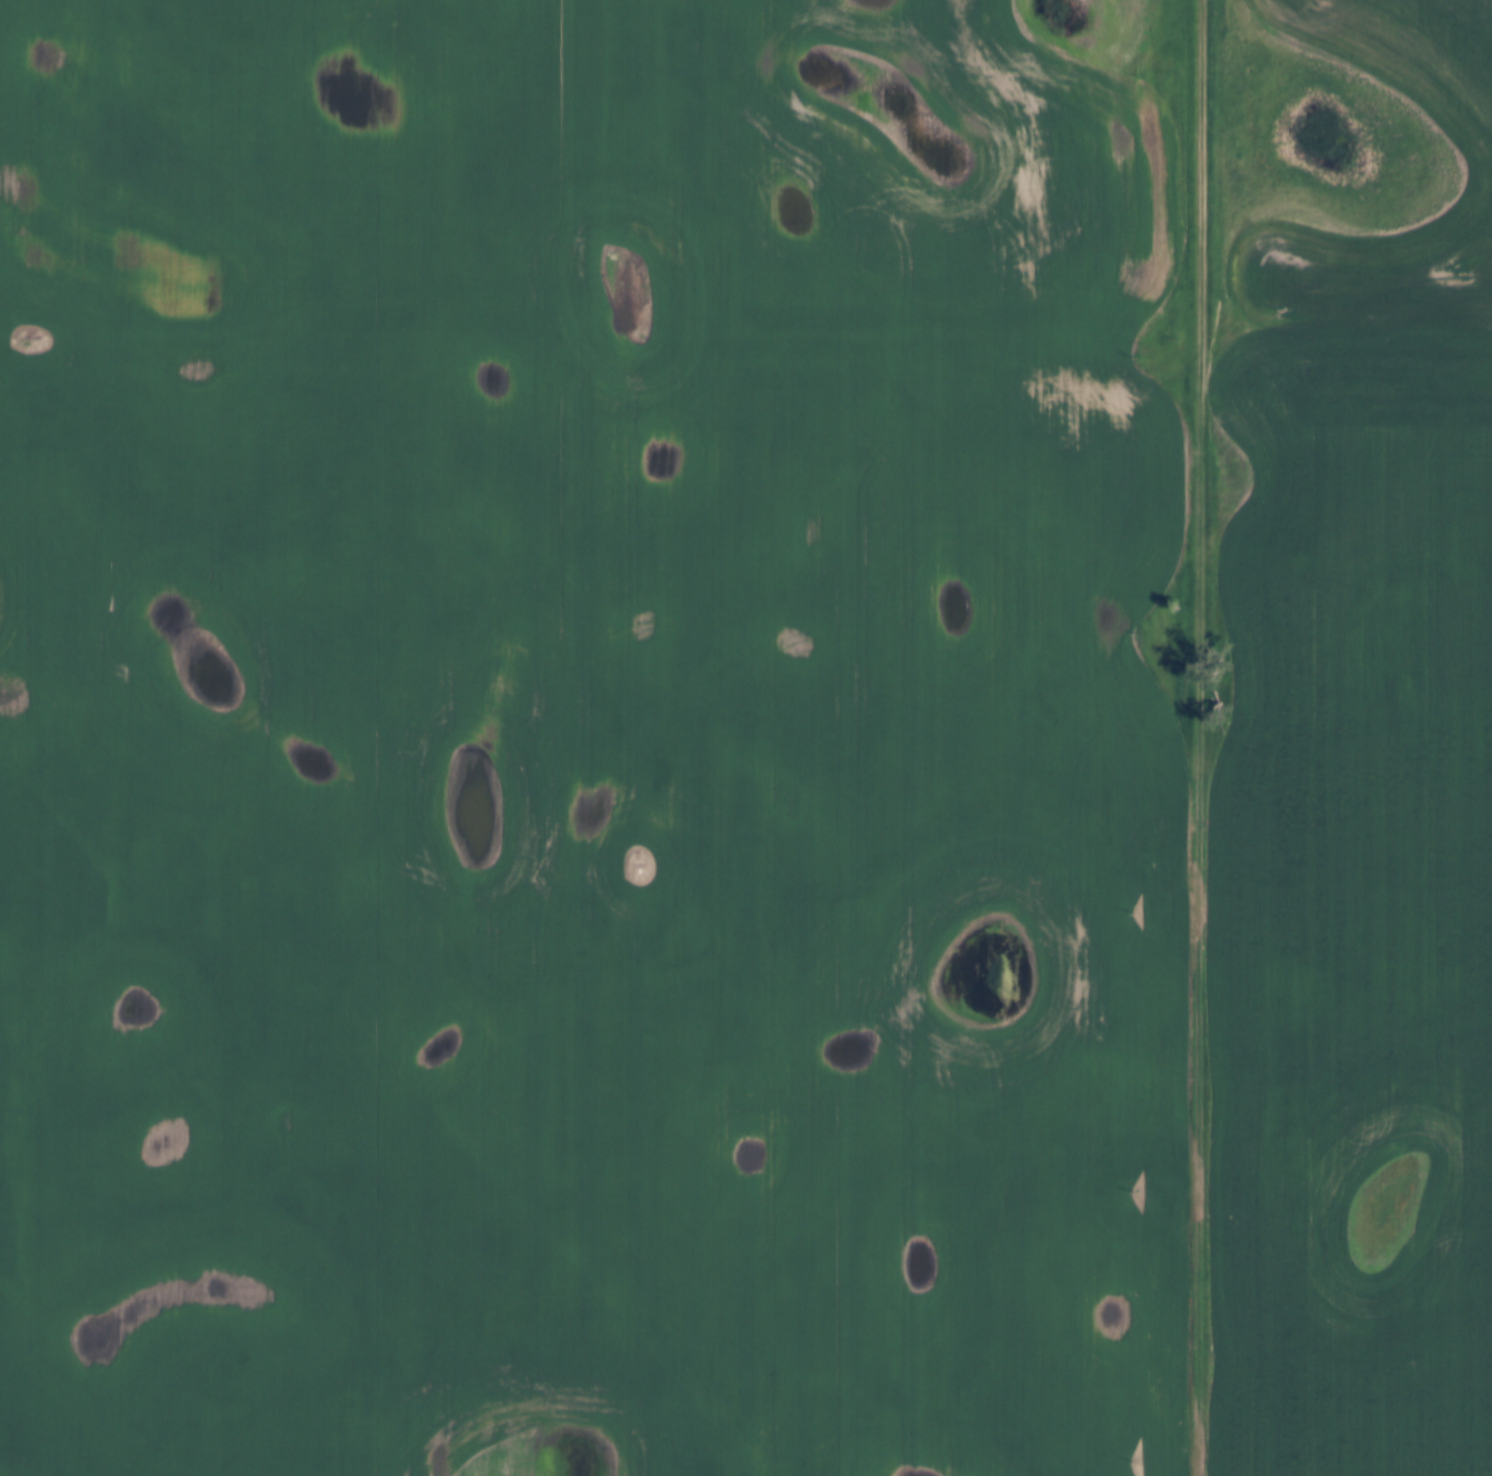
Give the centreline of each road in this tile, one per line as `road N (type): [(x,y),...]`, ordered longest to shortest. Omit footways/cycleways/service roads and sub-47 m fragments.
road 1 (track): [(1202,1475),(1206,0)]

